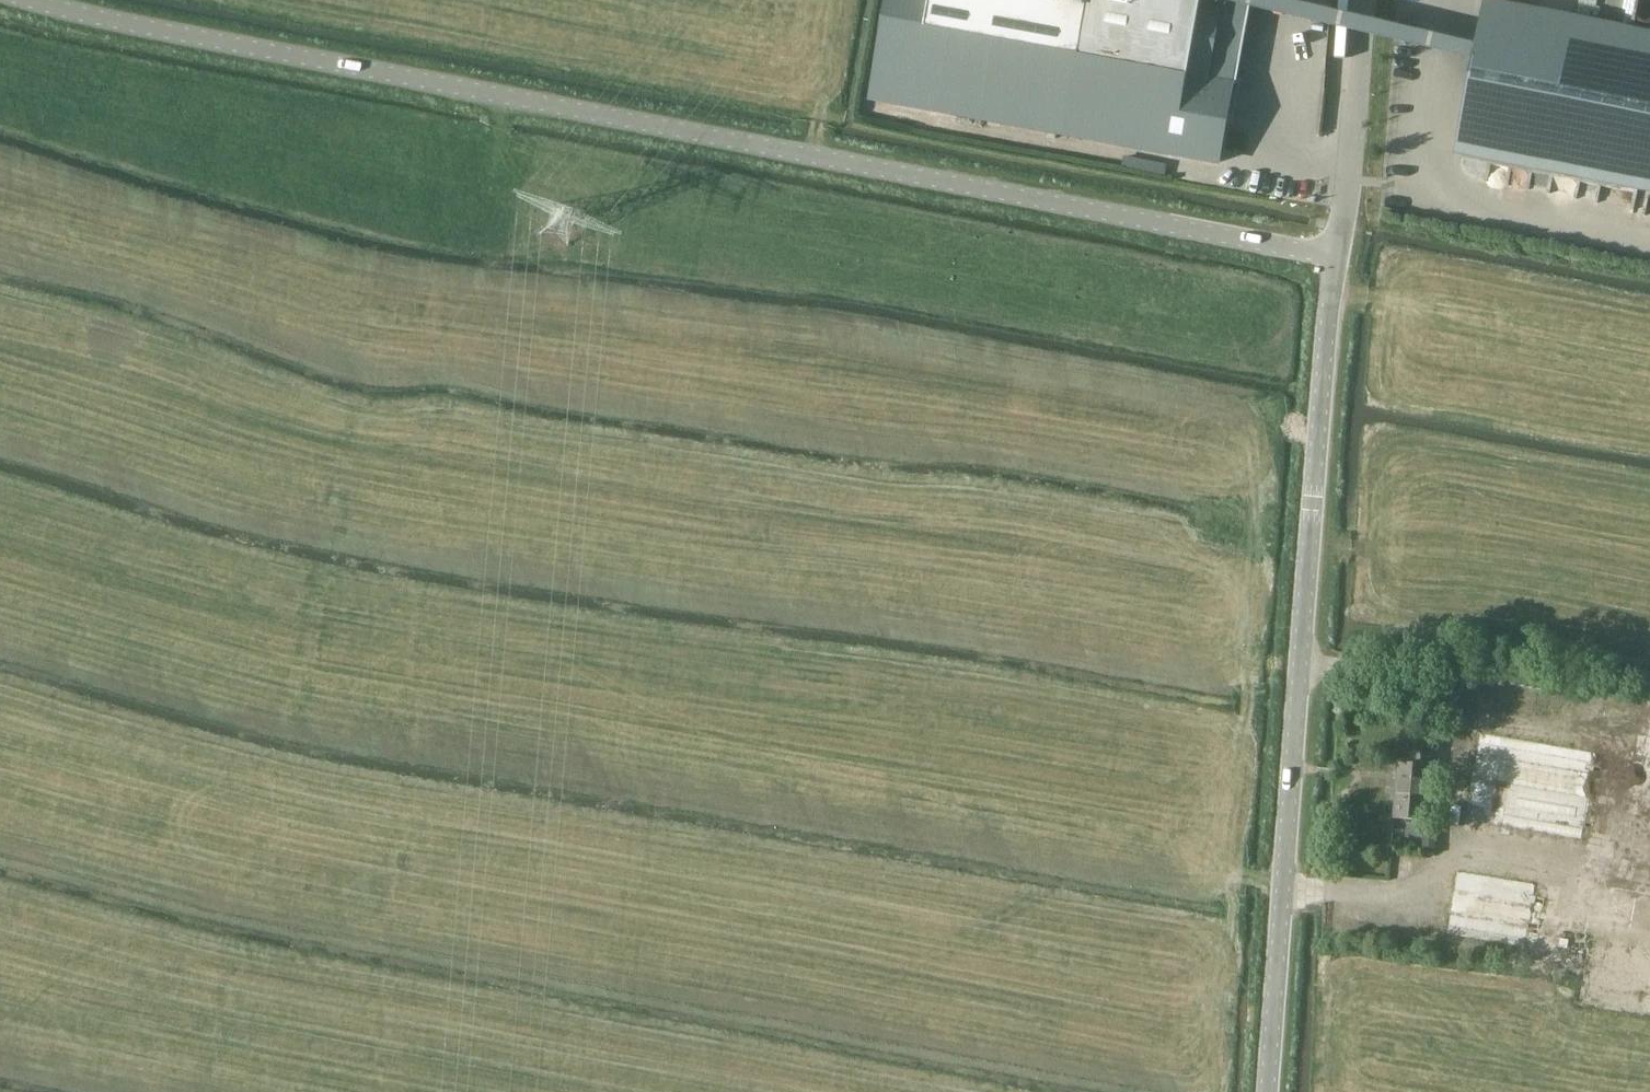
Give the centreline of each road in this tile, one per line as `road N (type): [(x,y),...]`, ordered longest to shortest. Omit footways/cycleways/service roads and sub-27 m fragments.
road 1 (unclassified): [(1335,257),(24,0)]
road 2 (unclassified): [(1267,1091),(1335,257)]
road 3 (unclassified): [(1335,257),(1362,0)]

